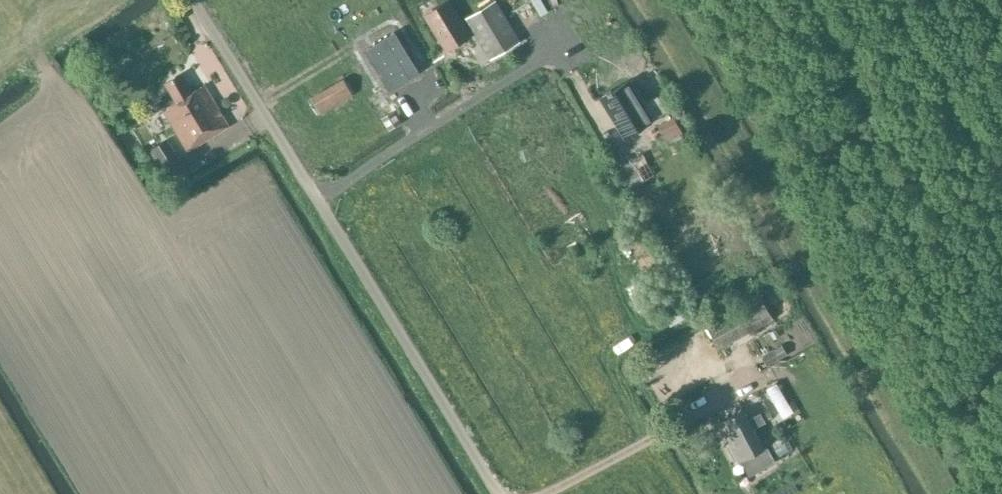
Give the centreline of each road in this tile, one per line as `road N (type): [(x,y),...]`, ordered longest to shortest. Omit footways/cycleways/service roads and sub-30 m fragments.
road 1 (unclassified): [(498,493),(193,0)]
road 2 (track): [(312,189),(342,186),(540,59),(555,60),(572,77)]
road 3 (track): [(545,493),(658,436),(679,412)]

